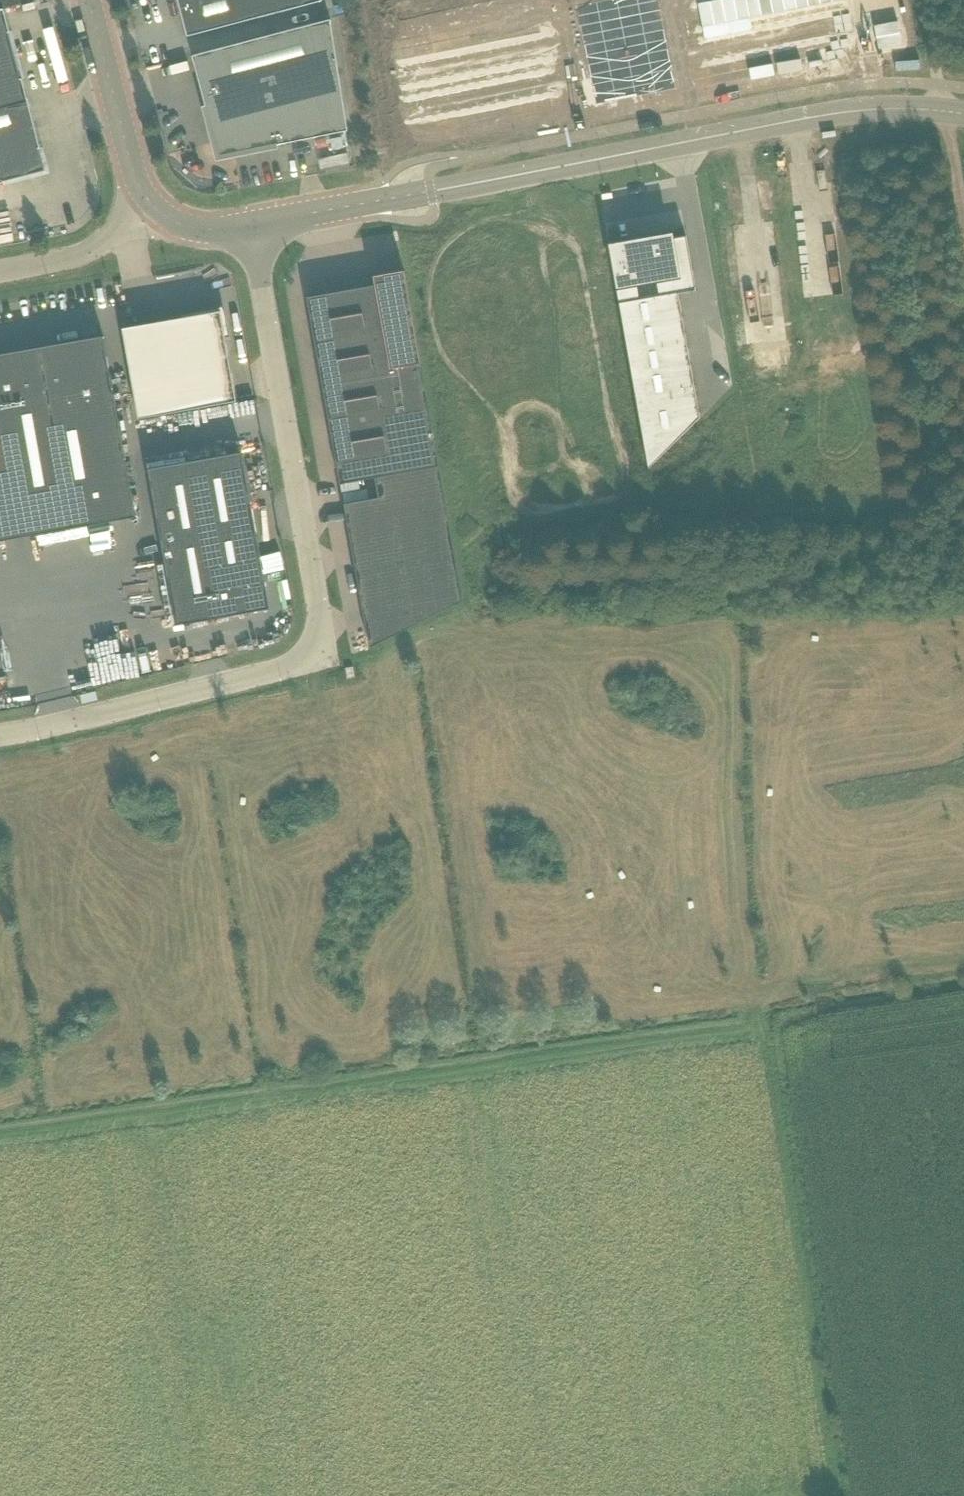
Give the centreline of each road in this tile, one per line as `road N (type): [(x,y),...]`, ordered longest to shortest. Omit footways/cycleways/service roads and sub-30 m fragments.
road 1 (unclassified): [(250,226),(326,661),(0,734)]
road 2 (unclassified): [(963,114),(838,112),(250,226)]
road 3 (track): [(924,0),(963,231)]
road 4 (unclassified): [(162,216),(137,185),(89,0)]
road 5 (unclassified): [(162,216),(88,259),(0,279)]

